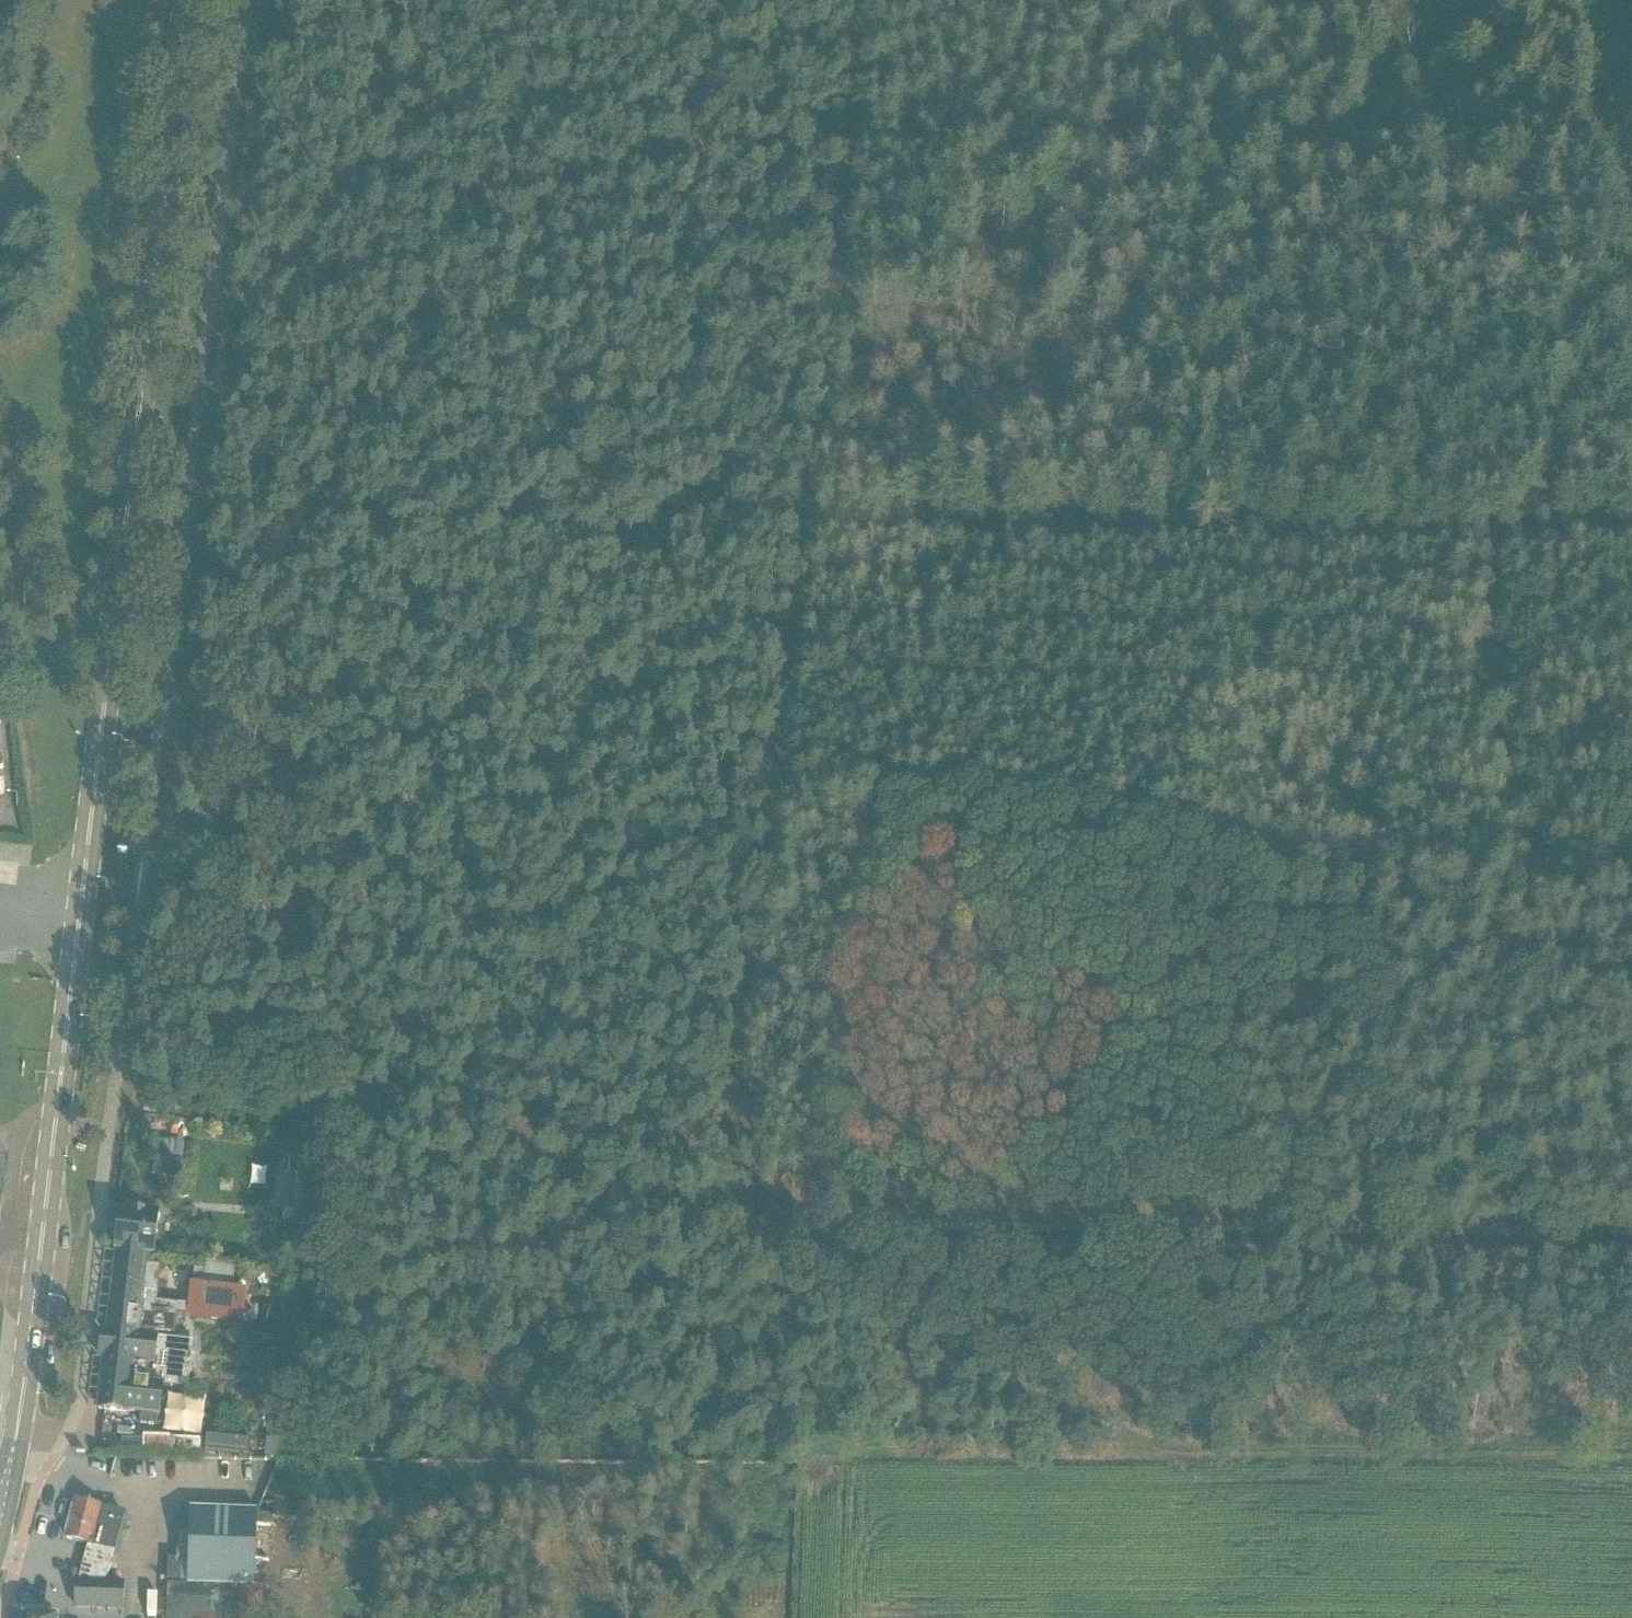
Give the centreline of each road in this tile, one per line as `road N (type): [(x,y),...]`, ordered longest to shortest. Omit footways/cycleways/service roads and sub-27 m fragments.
road 1 (track): [(126,986),(731,1262),(1631,1261)]
road 2 (secondary): [(12,1456),(187,0)]
road 3 (track): [(842,0),(782,529),(1631,531)]
road 4 (track): [(782,529),(690,1246)]
road 5 (track): [(1609,0),(1631,258)]

